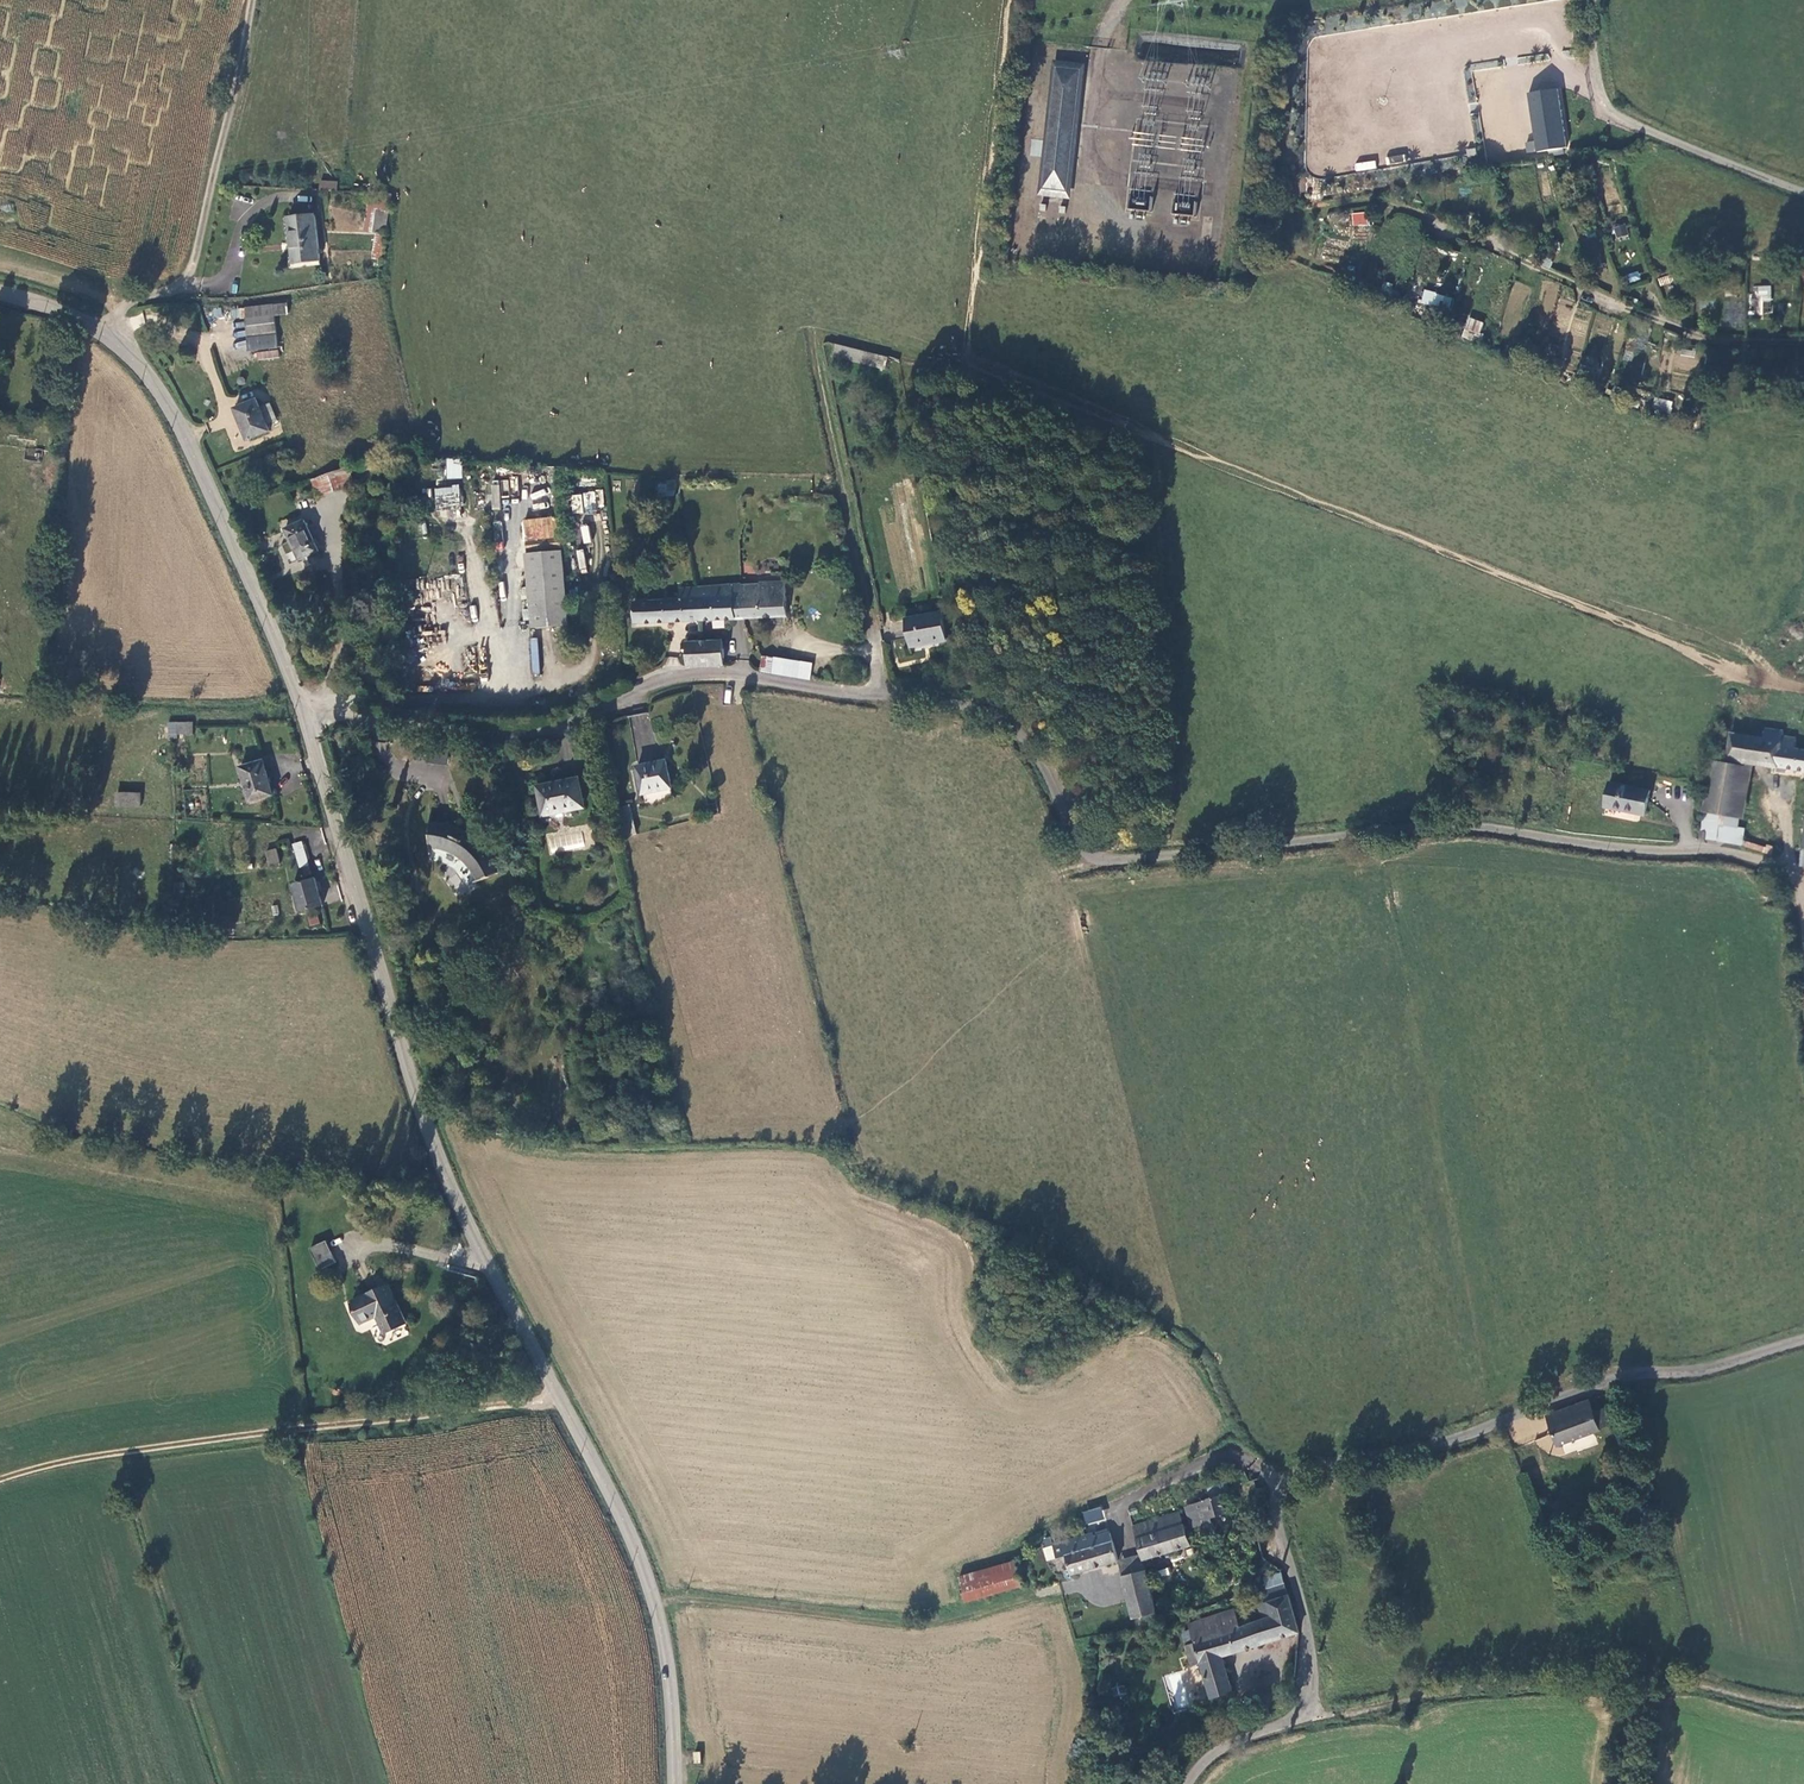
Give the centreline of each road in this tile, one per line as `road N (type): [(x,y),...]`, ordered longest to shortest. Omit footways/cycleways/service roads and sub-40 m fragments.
road 1 (unclassified): [(307,715),(519,735),(572,722),(657,681),(710,675),(974,707),(1020,728),(1073,835),(1102,859),(1449,826),(1607,847),(1724,851),(1788,871),(1801,896),(1803,933)]
road 2 (tertiary): [(675,1783),(669,1672),(646,1573),(454,1197),(307,715)]
road 3 (unclassified): [(1803,1339),(1719,1367),(1617,1376),(1434,1446),(1288,1477),(1276,1514),(1305,1618),(1309,1705),(1215,1750),(1186,1783)]
road 4 (track): [(1803,342),(1703,337),(1383,204),(1292,218),(1291,244),(1307,258)]
road 5 (track): [(561,1397),(195,1442),(0,1491)]
road 6 (tertiary): [(307,715),(183,430),(145,371),(100,331),(0,292)]
road 7 (track): [(1803,1708),(1645,1680),(1482,1688),(1335,1715),(1304,1713)]
road 8 (track): [(655,1605),(694,1601),(922,1629),(1032,1597)]
road 9 (track): [(883,698),(811,328)]
road 10 (track): [(252,0),(183,286)]
road 11 (unclassified): [(1598,83),(1608,110),(1621,119),(1803,192)]

